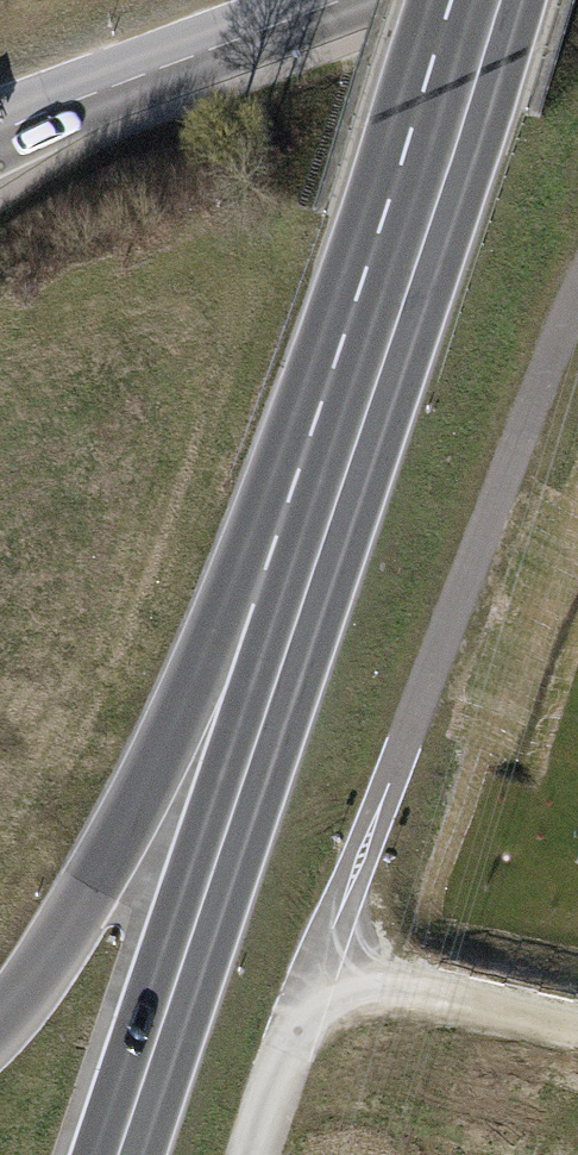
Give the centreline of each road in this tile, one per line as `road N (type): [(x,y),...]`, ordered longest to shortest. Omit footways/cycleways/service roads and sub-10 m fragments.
road 1 (primary): [(282,635),(492,0)]
road 2 (primary): [(115,1154),(282,635)]
road 3 (primary): [(282,635),(34,994),(0,1031)]
road 4 (tertiary): [(0,132),(332,0)]
road 5 (track): [(577,1029),(326,968)]

